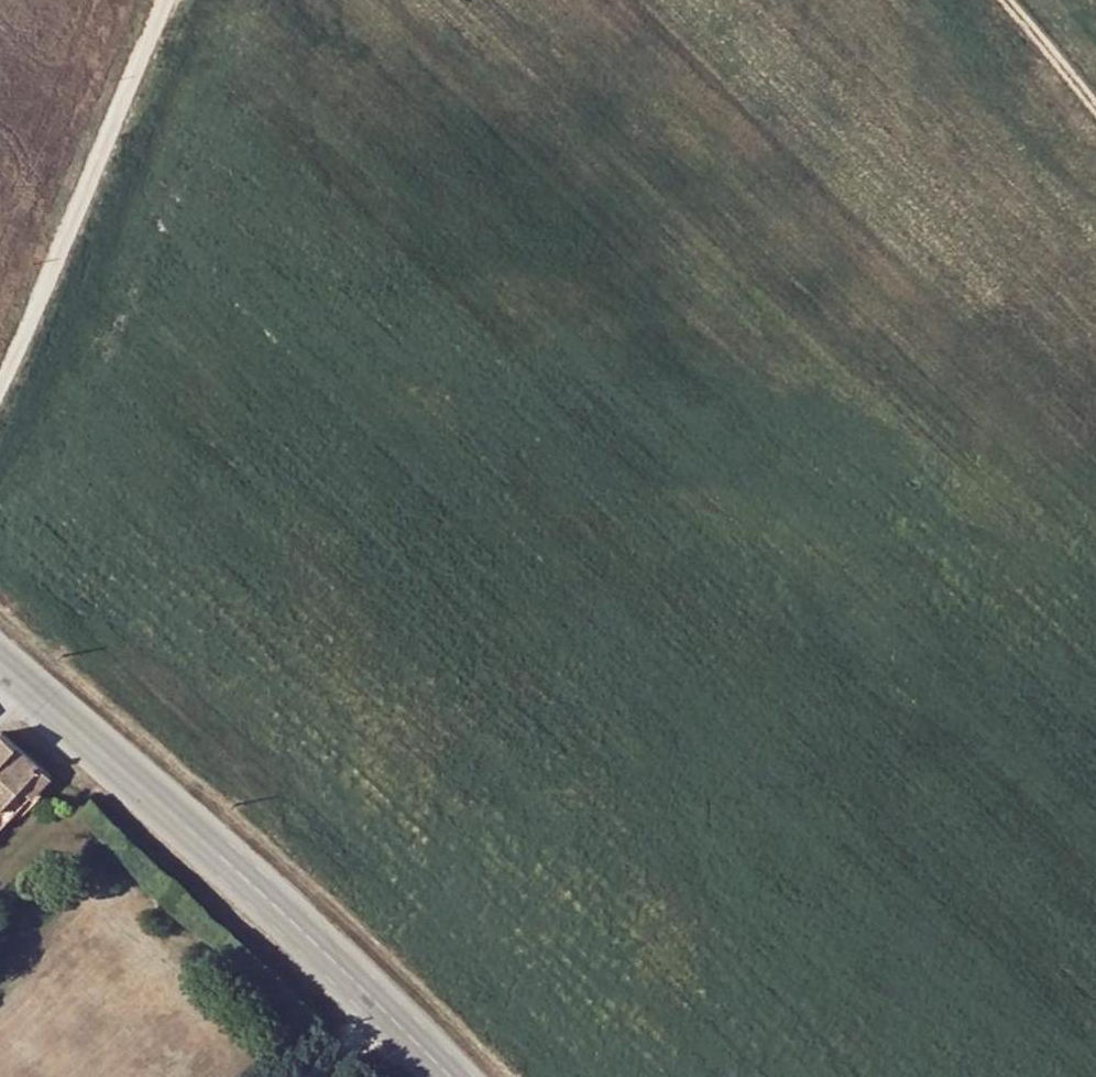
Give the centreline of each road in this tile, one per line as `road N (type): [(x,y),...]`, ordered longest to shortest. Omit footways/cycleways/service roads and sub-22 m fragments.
road 1 (tertiary): [(18,684),(316,944),(454,1076)]
road 2 (residential): [(0,336),(144,0)]

